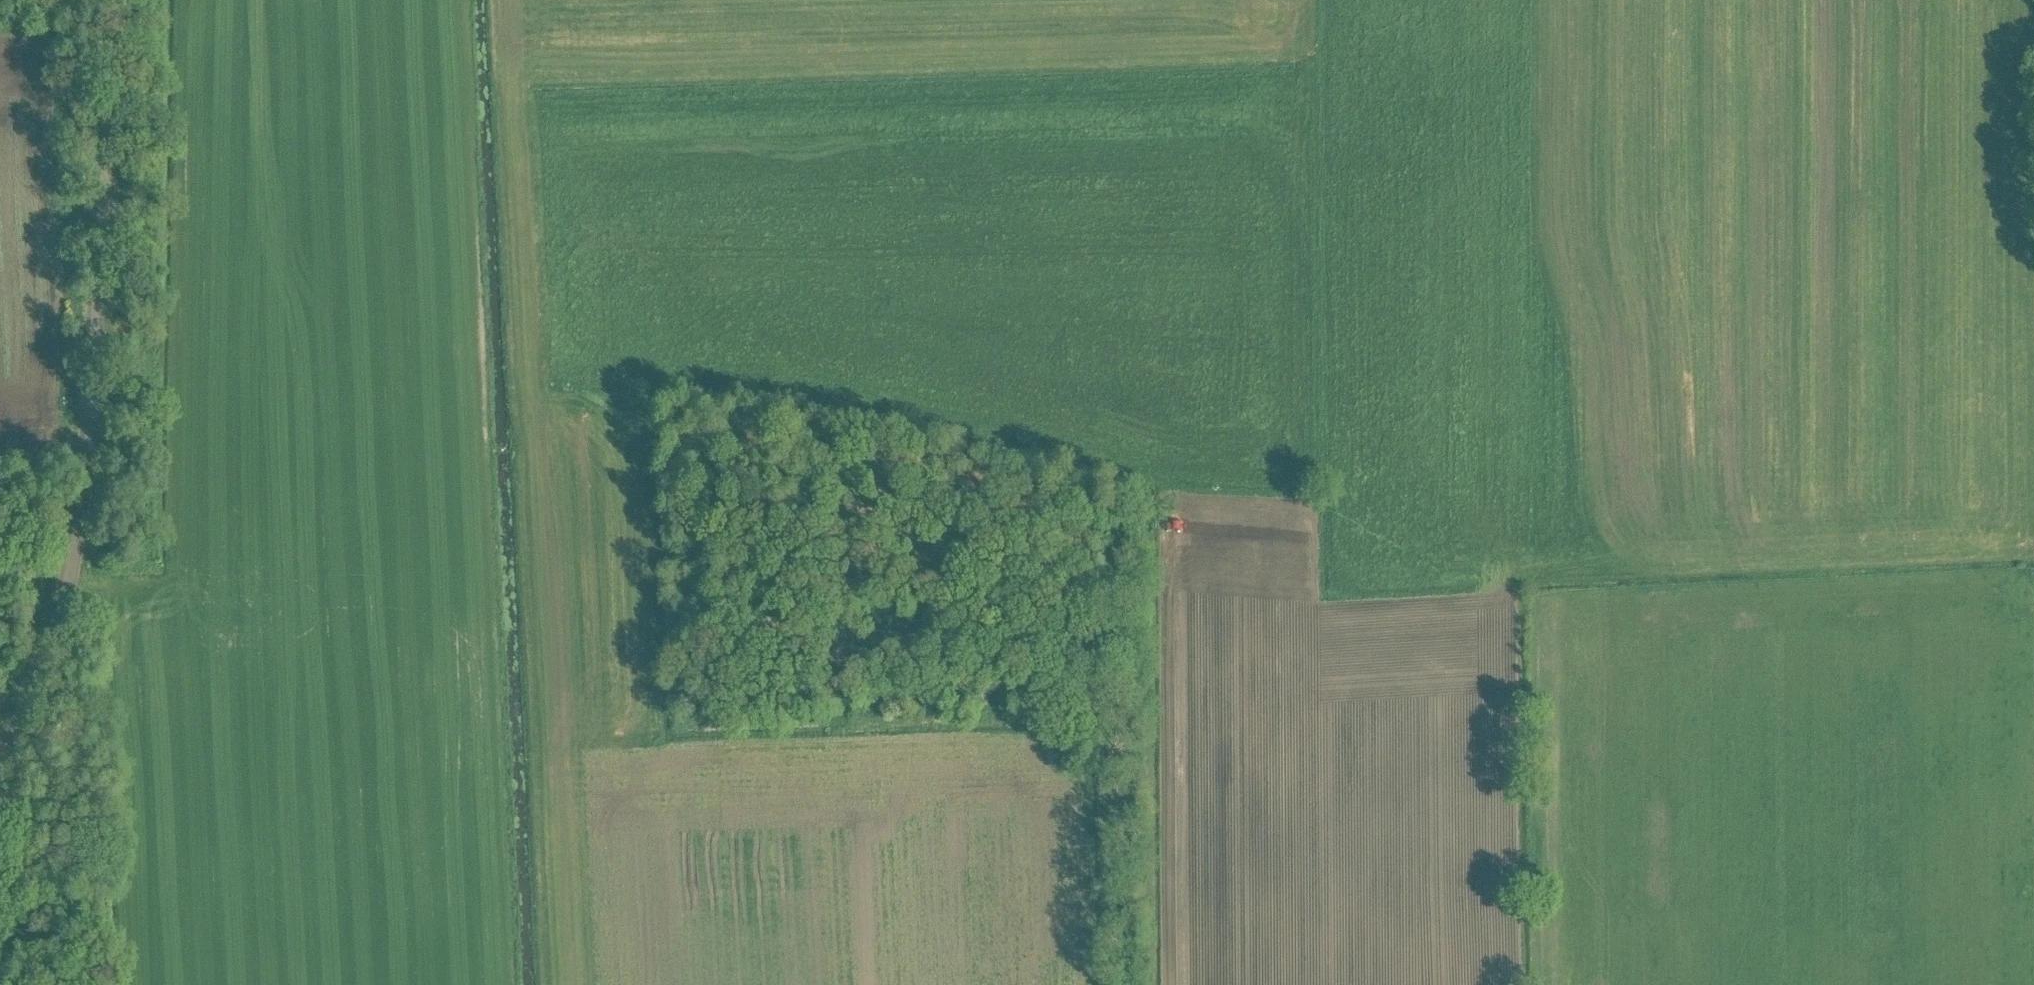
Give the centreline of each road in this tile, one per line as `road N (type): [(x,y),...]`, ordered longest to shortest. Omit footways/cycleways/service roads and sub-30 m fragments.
road 1 (tertiary): [(0,748),(55,595),(75,488),(107,0)]

